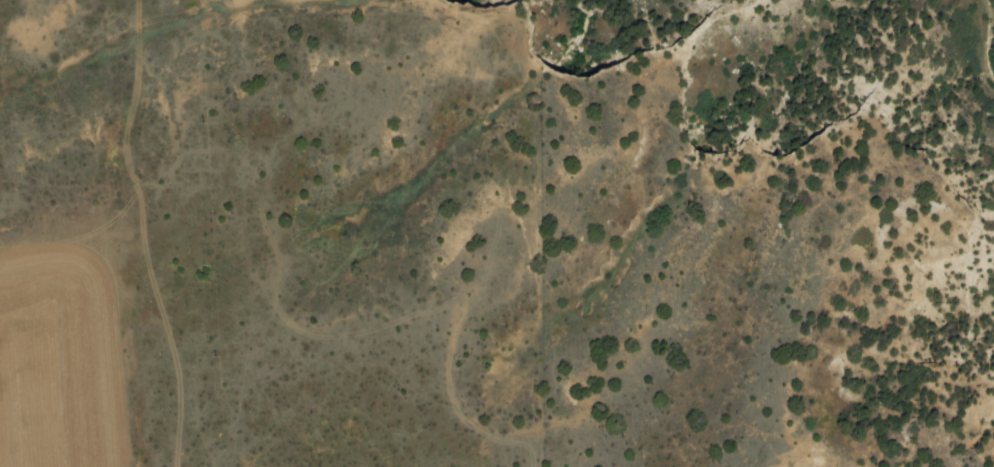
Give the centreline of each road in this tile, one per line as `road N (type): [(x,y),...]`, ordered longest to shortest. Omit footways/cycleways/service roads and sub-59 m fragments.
road 1 (track): [(177,466),(180,378),(126,147),(140,69),(138,0)]

